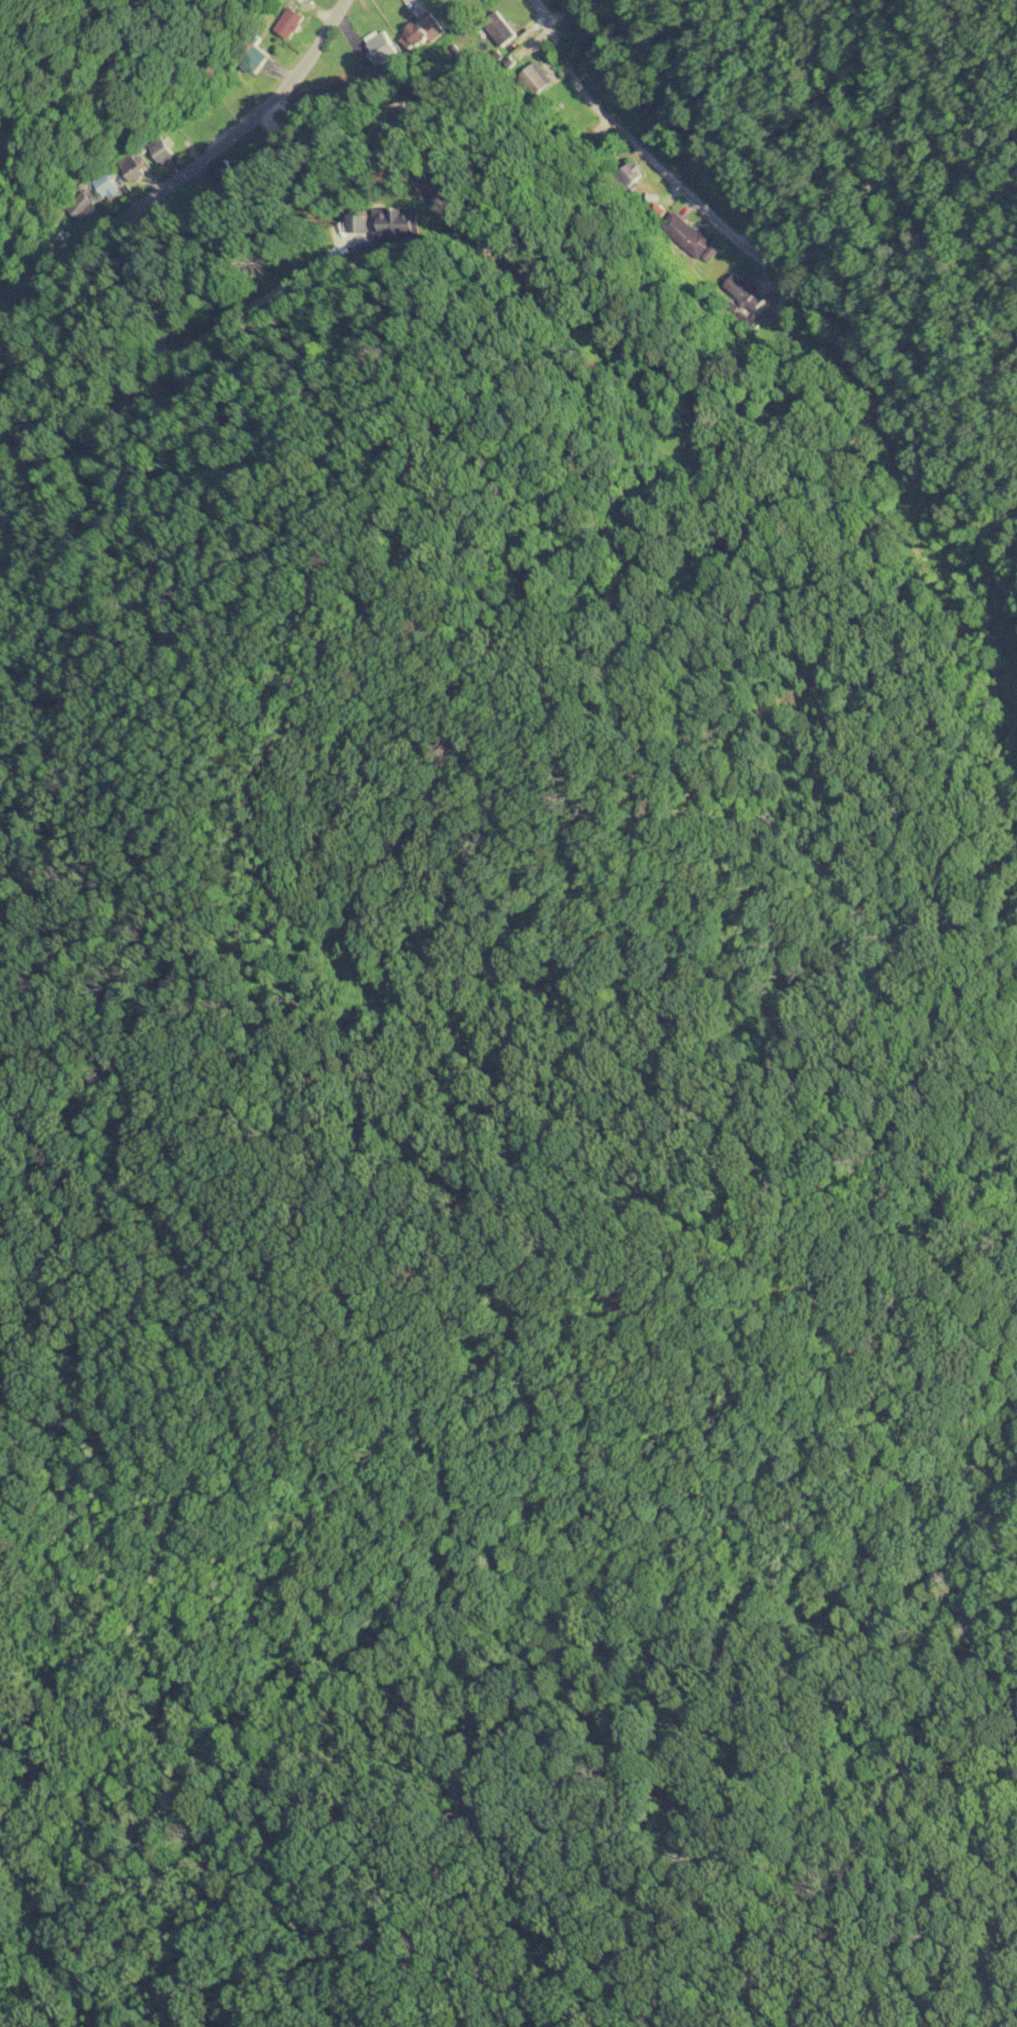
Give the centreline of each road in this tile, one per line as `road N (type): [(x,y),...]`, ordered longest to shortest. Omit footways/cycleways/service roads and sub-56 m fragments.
road 1 (residential): [(344,0),(288,79),(236,130),(0,301)]
road 2 (residential): [(535,0),(611,120),(801,304)]

